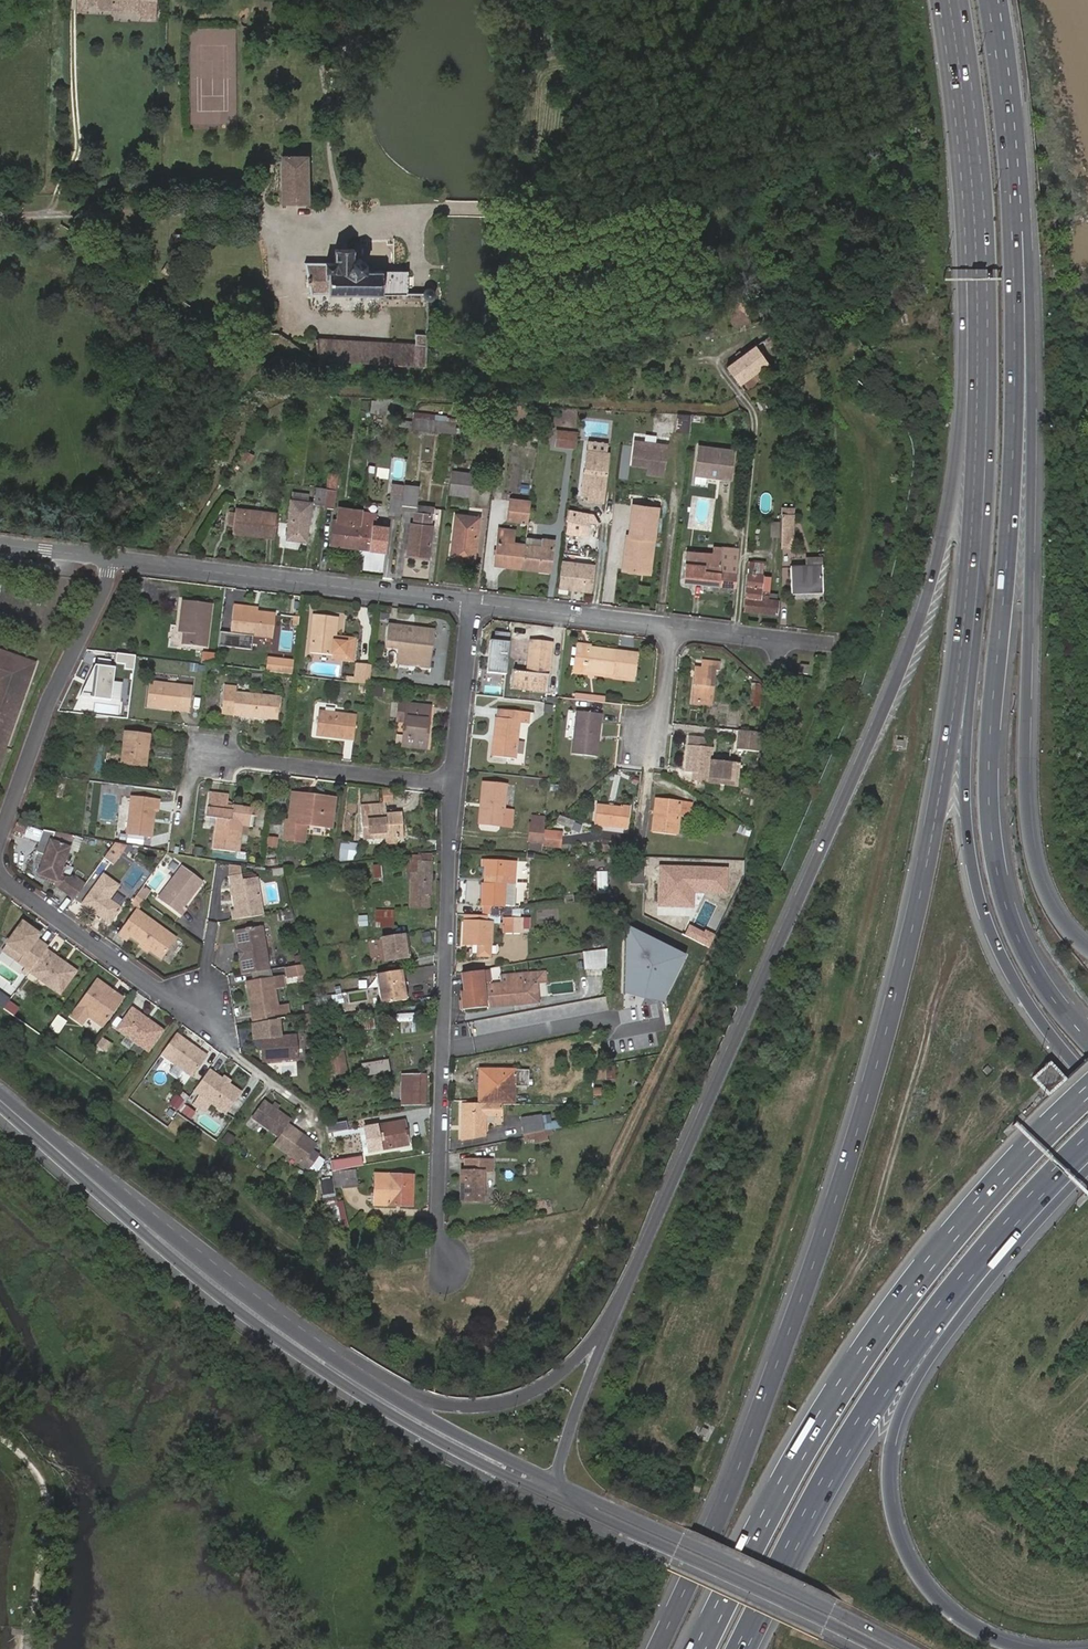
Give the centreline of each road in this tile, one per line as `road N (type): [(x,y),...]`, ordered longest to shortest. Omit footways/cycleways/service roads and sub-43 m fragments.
road 1 (motorway): [(957,54),(976,225),(976,454),(966,607),(937,816),(876,1070),(827,1229),(714,1527),(656,1648)]
road 2 (primary): [(957,54),(962,405),(952,498),(927,599),(605,1331)]
road 3 (trunk): [(957,54),(990,227),(992,279),(986,547),(965,771),(971,859),(1000,953),(1087,1077)]
road 4 (motorway): [(1087,1039),(1023,947),(991,820),(1015,360),(1002,54)]
road 5 (trunk): [(1087,950),(1044,896),(1026,822),(1027,231),(1002,54)]
road 6 (trunk): [(1087,1092),(973,1211),(870,1345),(808,1439),(700,1648)]
road 7 (trunk): [(1026,1648),(973,1628),(923,1583),(894,1525),(889,1454),(921,1372),(1087,1142)]
road 8 (trunk): [(741,1648),(883,1388),(1002,1232),(1087,1141)]
road 9 (residential): [(453,785),(437,1227),(447,1264)]
road 10 (primary): [(605,1331),(532,1393),(460,1407),(417,1396),(219,1287)]
road 11 (tertiary): [(908,1648),(561,1485)]
road 12 (residential): [(110,557),(472,602)]
road 13 (tertiary): [(579,1508),(881,1648)]
road 14 (residential): [(110,557),(0,840)]
road 15 (tertiary): [(219,1287),(0,1101)]
road 16 (residential): [(453,785),(205,754)]
road 17 (tertiary): [(425,1426),(219,1287)]
road 18 (residential): [(0,873),(157,990),(202,999)]
road 19 (residential): [(472,602),(672,627)]
road 20 (residential): [(472,602),(453,785)]
road 21 (tertiary): [(425,1426),(579,1508)]
road 22 (primary): [(605,1331),(565,1444),(561,1485)]
road 23 (residential): [(672,627),(830,645)]
road 24 (tertiary): [(561,1485),(425,1426)]

